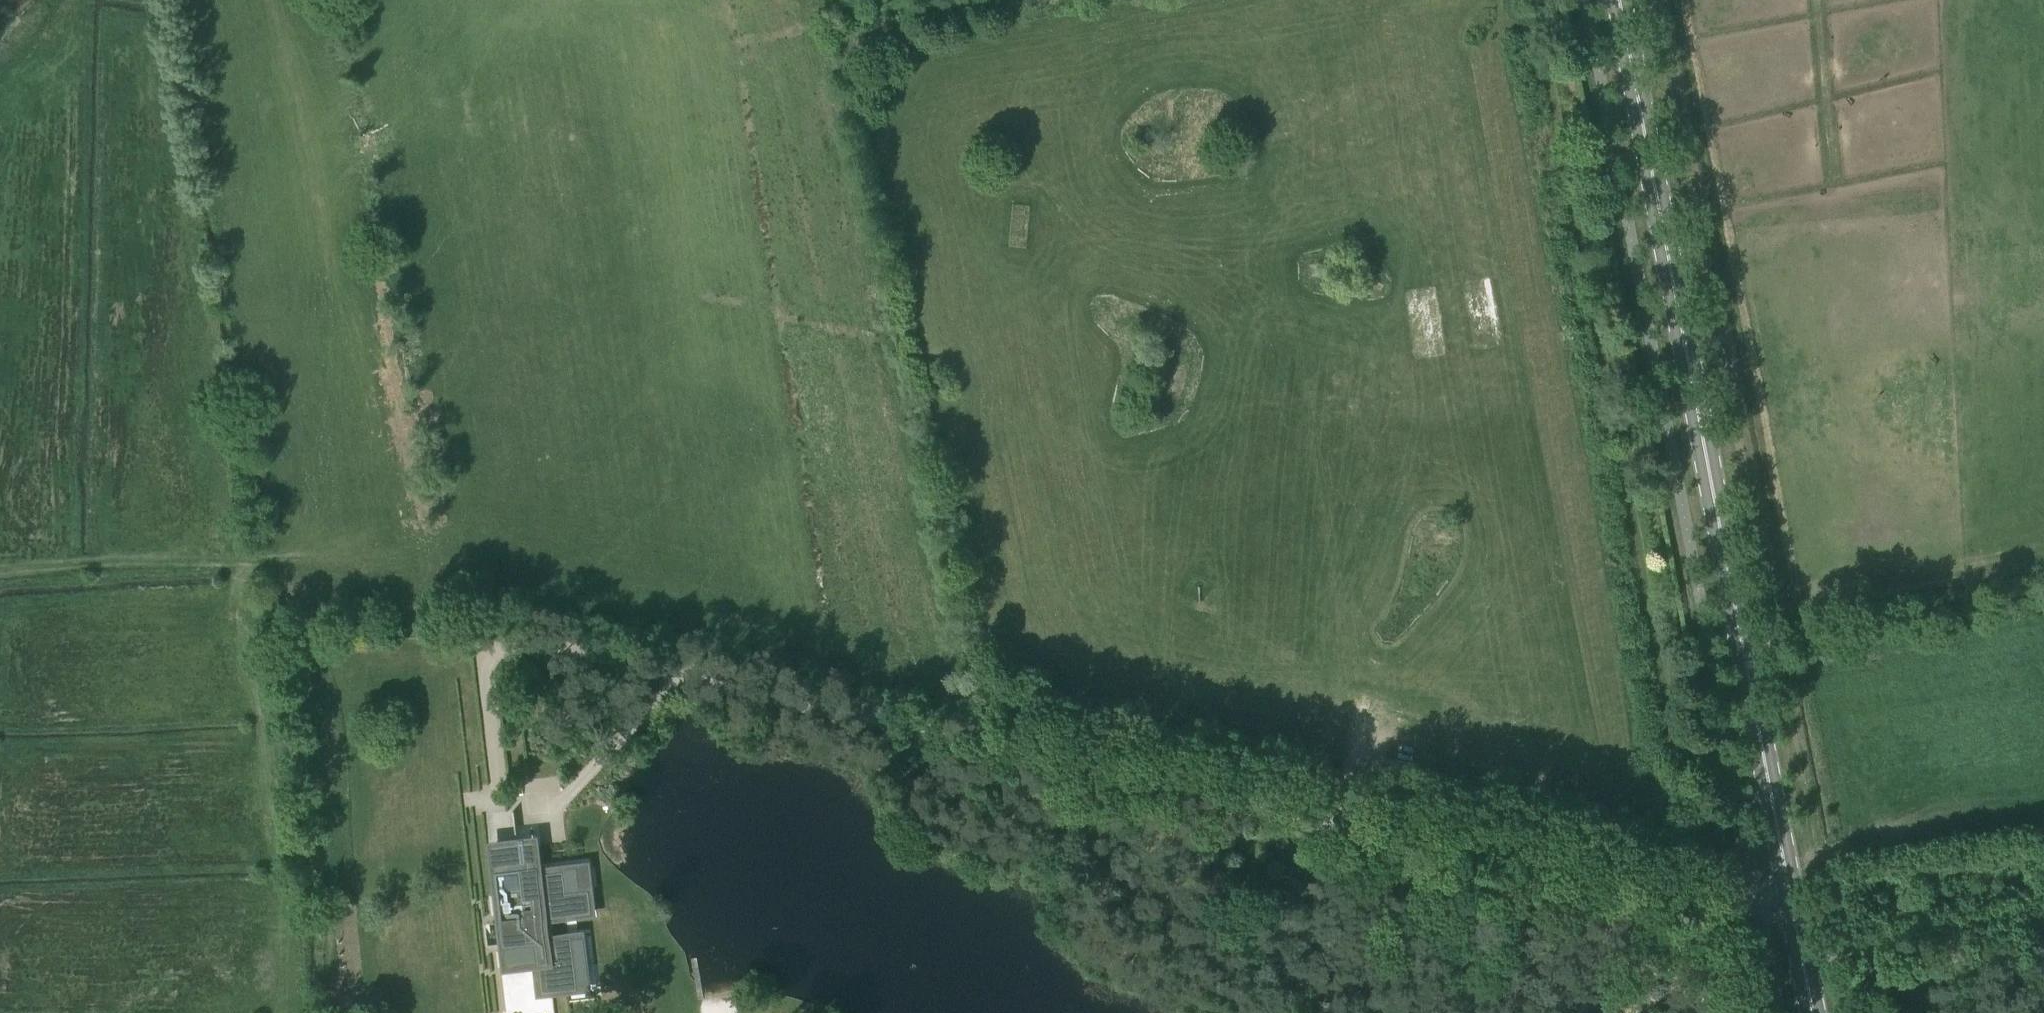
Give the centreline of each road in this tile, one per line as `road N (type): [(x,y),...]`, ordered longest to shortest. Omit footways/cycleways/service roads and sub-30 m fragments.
road 1 (secondary): [(1810,1012),(1615,0)]
road 2 (track): [(1710,656),(2043,594)]

